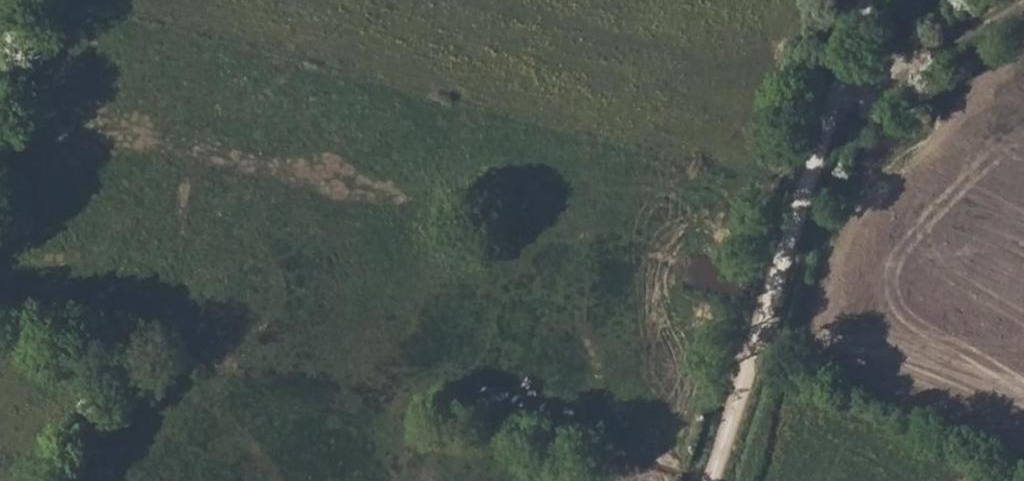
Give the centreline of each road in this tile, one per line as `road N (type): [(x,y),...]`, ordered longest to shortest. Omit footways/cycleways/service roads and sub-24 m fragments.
road 1 (unclassified): [(869,0),(714,480)]

